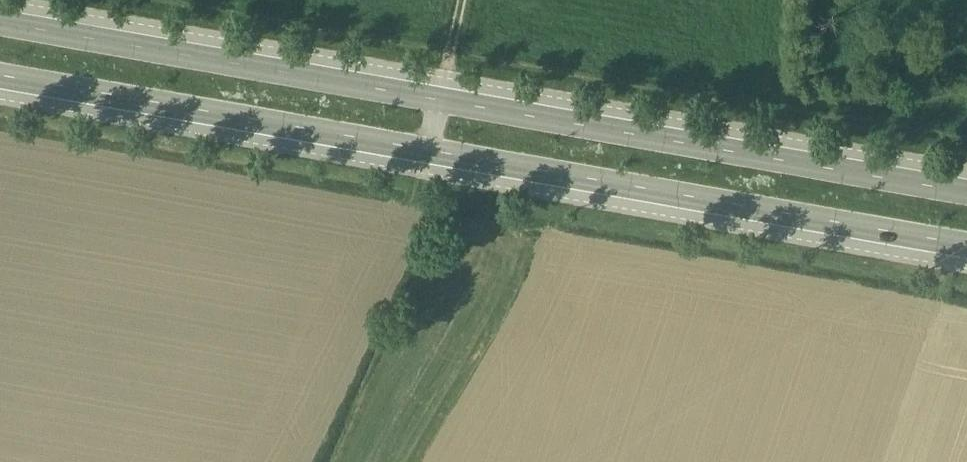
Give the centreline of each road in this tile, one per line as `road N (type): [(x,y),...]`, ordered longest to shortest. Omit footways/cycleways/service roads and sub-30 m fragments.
road 1 (primary): [(427,150),(966,245)]
road 2 (primary): [(966,193),(438,100)]
road 3 (primary): [(438,100),(0,23)]
road 4 (primary): [(0,75),(427,150)]

